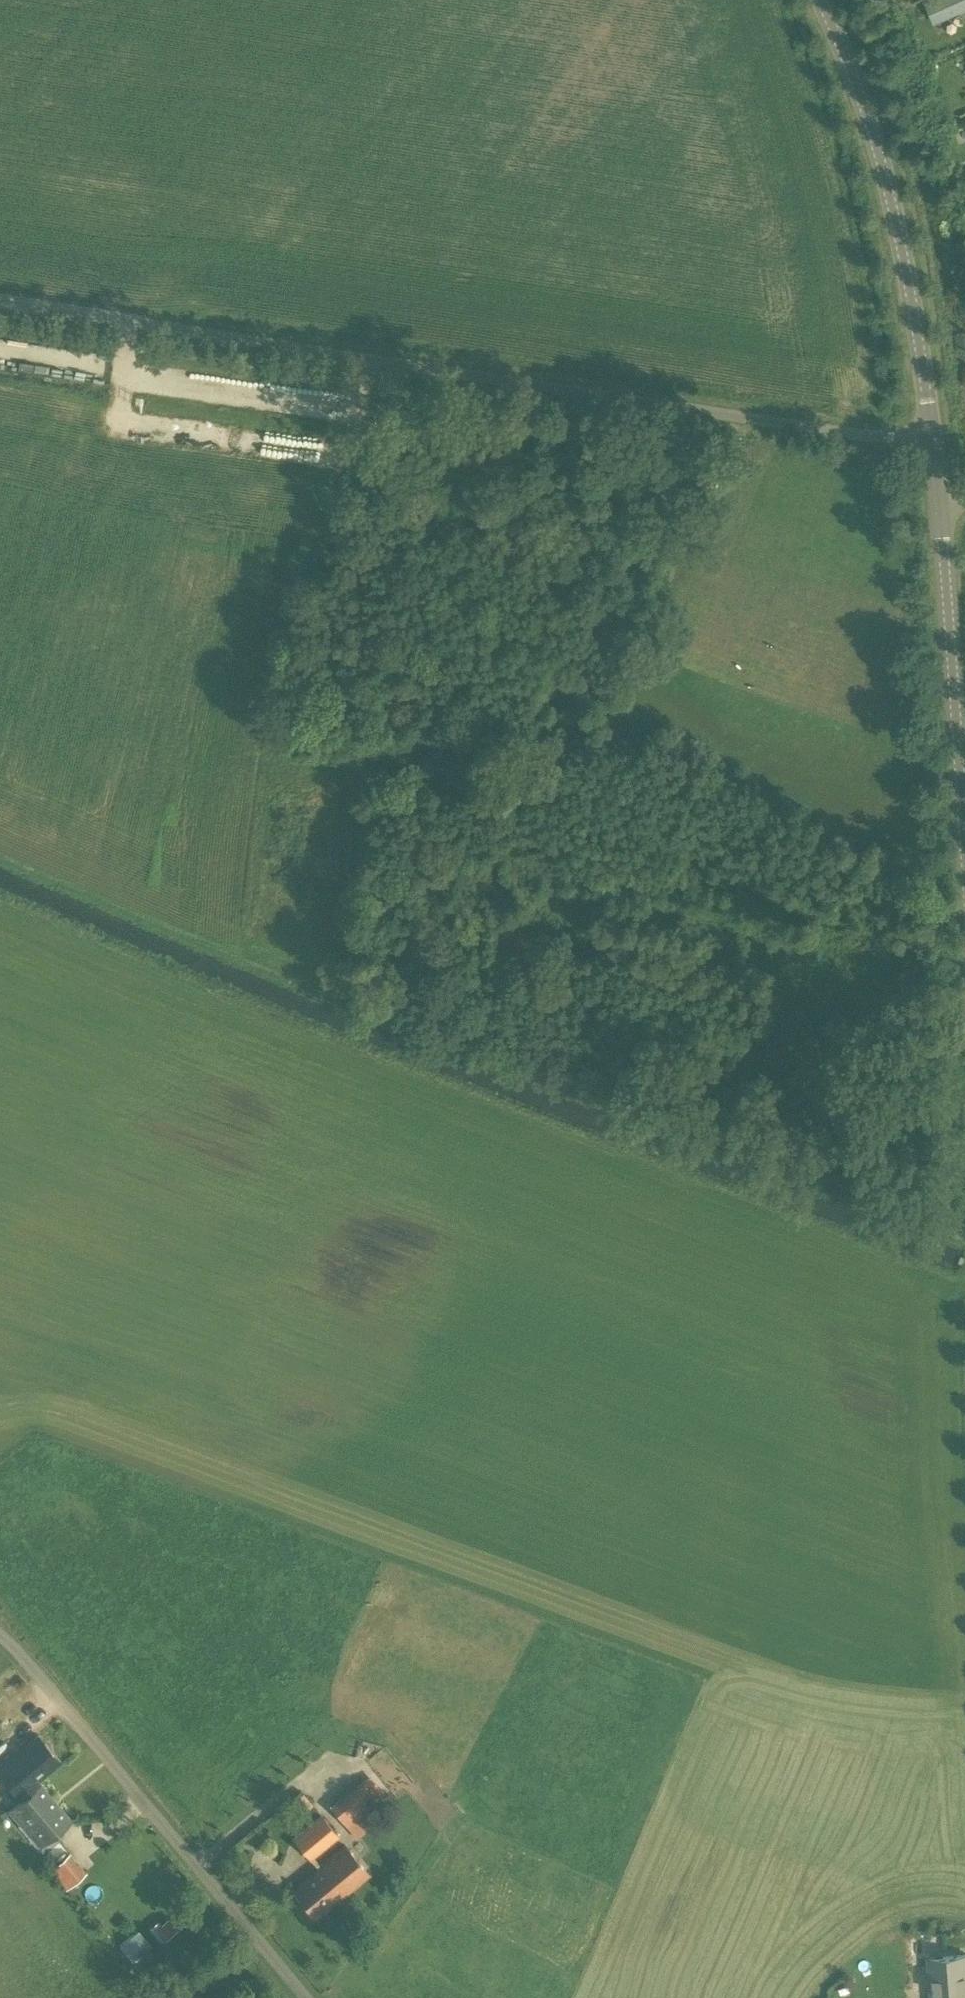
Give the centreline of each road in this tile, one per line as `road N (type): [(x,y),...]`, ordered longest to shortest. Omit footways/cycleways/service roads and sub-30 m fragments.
road 1 (unclassified): [(933,443),(0,301)]
road 2 (unclassified): [(307,1997),(0,1633)]
road 3 (tertiary): [(933,443),(881,159),(821,0)]
road 4 (tertiary): [(964,870),(939,499)]

